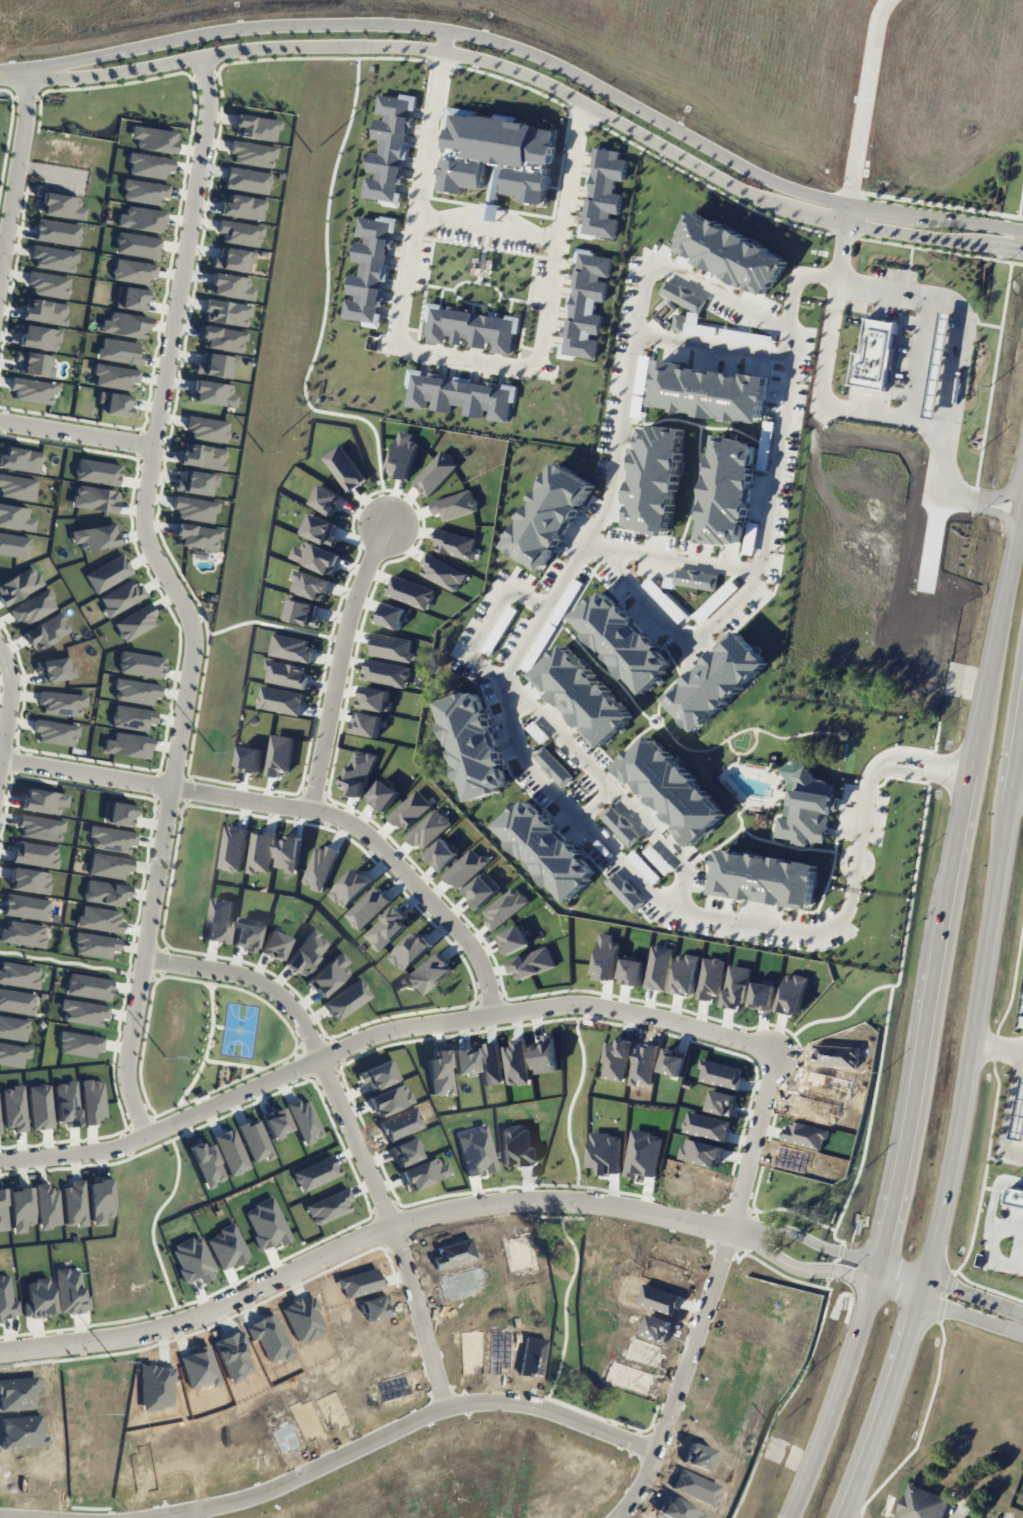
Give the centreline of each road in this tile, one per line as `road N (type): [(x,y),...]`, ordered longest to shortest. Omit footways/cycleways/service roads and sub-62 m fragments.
road 1 (residential): [(0,1159),(107,1149),(388,1033),(542,1004),(624,1008),(777,1049),(732,1231),(661,1448),(620,1517)]
road 2 (residential): [(199,56),(204,126),(143,506),(189,616),(146,958),(125,1062),(149,1134)]
road 3 (residential): [(1022,229),(849,203),(780,184),(550,61),(467,33),(280,25),(153,44)]
road 4 (residential): [(749,1234),(641,1207),(494,1202),(391,1226),(154,1330),(0,1350)]
road 5 (residential): [(27,79),(286,46),(445,51),(526,73),(746,192)]
road 6 (residential): [(0,756),(312,808),(350,822),(454,923),(484,974),(490,1012)]
road 7 (residential): [(146,958),(260,982),(306,1028),(404,1253),(447,1408)]
road 8 (residential): [(661,1448),(527,1404),(474,1404),(447,1408),(257,1497),(157,1517)]
road 9 (secondary): [(925,1277),(957,1132),(1009,806)]
road 10 (secondary): [(946,920),(881,1262)]
road 11 (residential): [(312,808),(346,628),(389,523)]
road 12 (secondary): [(1022,508),(972,772)]
road 13 (secondary): [(875,1282),(795,1517)]
road 14 (secondary): [(844,1517),(919,1296)]
road 15 (residential): [(0,271),(28,66)]
road 16 (residential): [(0,418),(150,442)]
road 17 (secondary): [(972,772),(946,920)]
road 18 (residential): [(881,1262),(787,1229),(749,1234)]
road 19 (residential): [(749,1234),(796,1267),(875,1282)]
road 20 (residential): [(153,44),(28,66)]

